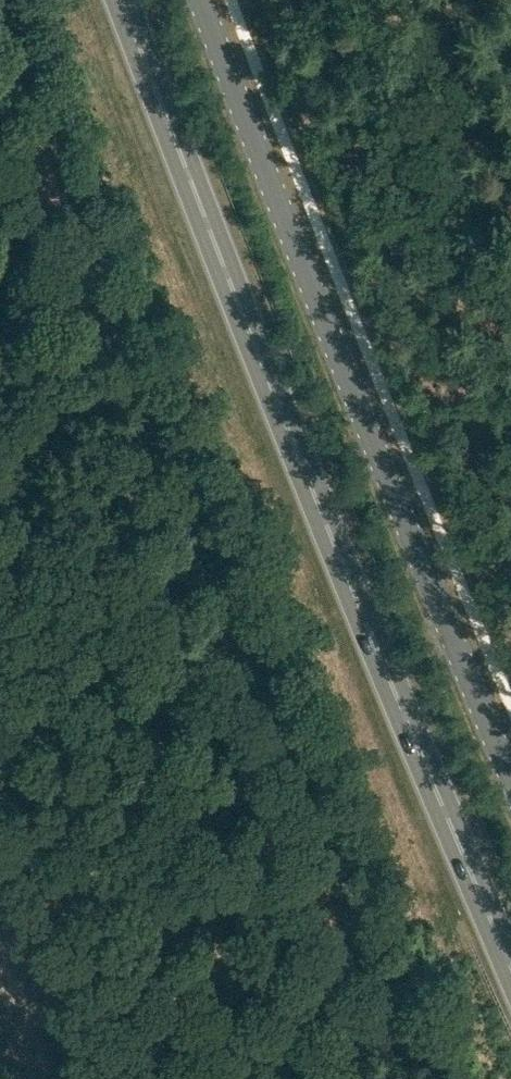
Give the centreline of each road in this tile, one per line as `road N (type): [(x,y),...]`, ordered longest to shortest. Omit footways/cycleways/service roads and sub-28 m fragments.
road 1 (unclassified): [(435,1078),(169,439),(2,0)]
road 2 (trunk): [(510,964),(122,0)]
road 3 (tertiary): [(510,772),(202,0)]

